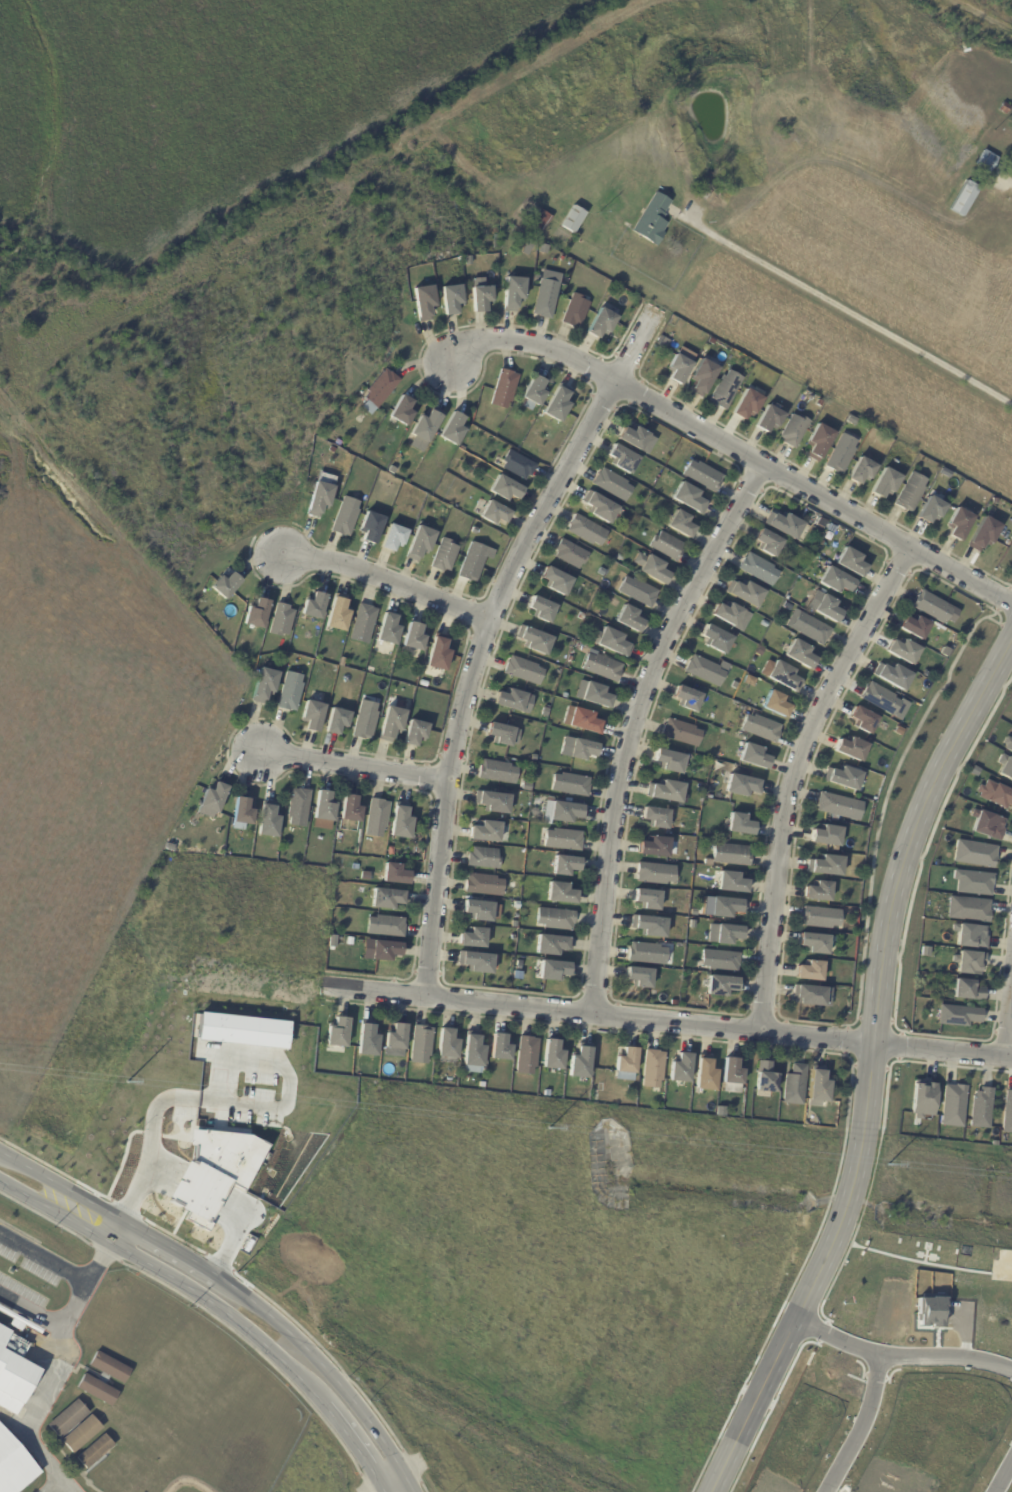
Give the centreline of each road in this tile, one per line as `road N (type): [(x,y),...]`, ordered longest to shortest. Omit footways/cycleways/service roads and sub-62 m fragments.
road 1 (tertiary): [(710,1491),(845,1213),(901,866),(940,766),(1011,637)]
road 2 (residential): [(655,310),(507,580),(478,656),(449,783),(426,997)]
road 3 (residential): [(321,986),(1011,1059)]
road 4 (residential): [(1011,604),(562,352),(500,339),(436,350)]
road 5 (residential): [(763,465),(640,707),(615,800),(594,1014)]
road 6 (residential): [(912,549),(797,769),(763,1031)]
road 7 (tertiary): [(0,1180),(223,1308),(324,1403)]
road 8 (tertiary): [(401,1467),(338,1384),(226,1282)]
road 9 (residential): [(260,552),(353,567),(490,624)]
road 10 (residential): [(797,1315),(887,1353),(1011,1362)]
road 11 (residential): [(258,753),(449,783)]
road 12 (residential): [(887,1353),(873,1413),(830,1491)]
road 13 (tertiary): [(121,1220),(0,1152)]
road 14 (tertiary): [(226,1282),(121,1220)]

